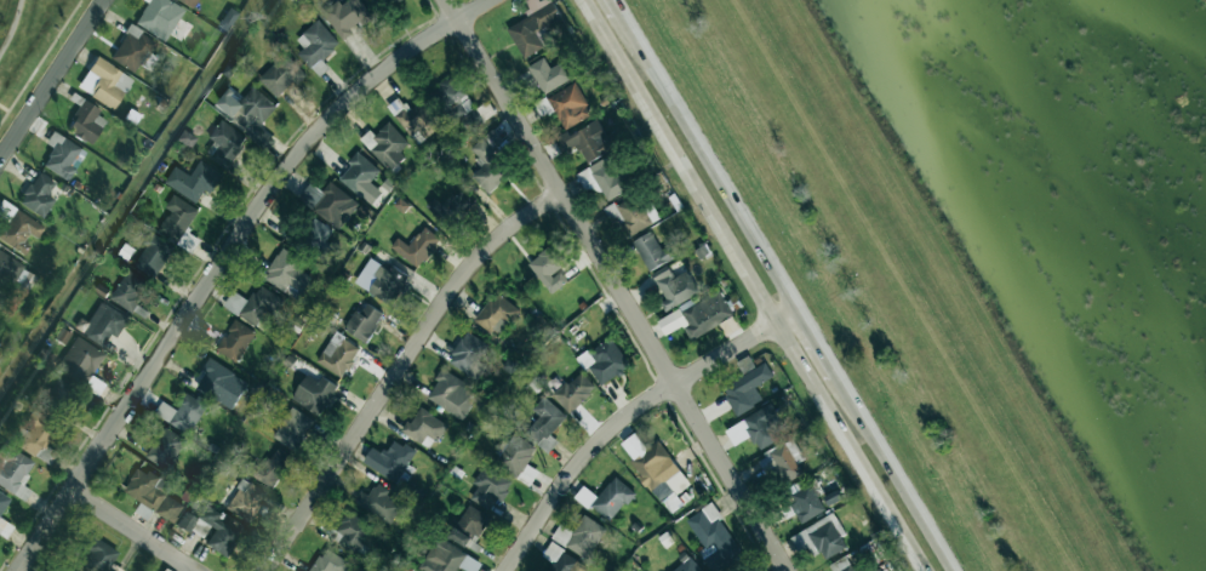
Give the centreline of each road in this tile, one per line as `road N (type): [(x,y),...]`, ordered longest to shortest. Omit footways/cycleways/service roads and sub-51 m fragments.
road 1 (residential): [(489,0),(362,87),(304,144),(17,570)]
road 2 (secondary): [(577,0),(920,570)]
road 3 (residential): [(445,0),(788,570)]
road 4 (residential): [(564,193),(507,229),(458,280),(267,570)]
road 5 (residential): [(504,570),(566,475),(613,421),(800,312)]
road 6 (secondary): [(800,312),(618,13)]
road 7 (secondary): [(955,570),(836,372)]
road 8 (tertiary): [(104,0),(0,158)]
road 9 (residential): [(72,490),(200,570)]

